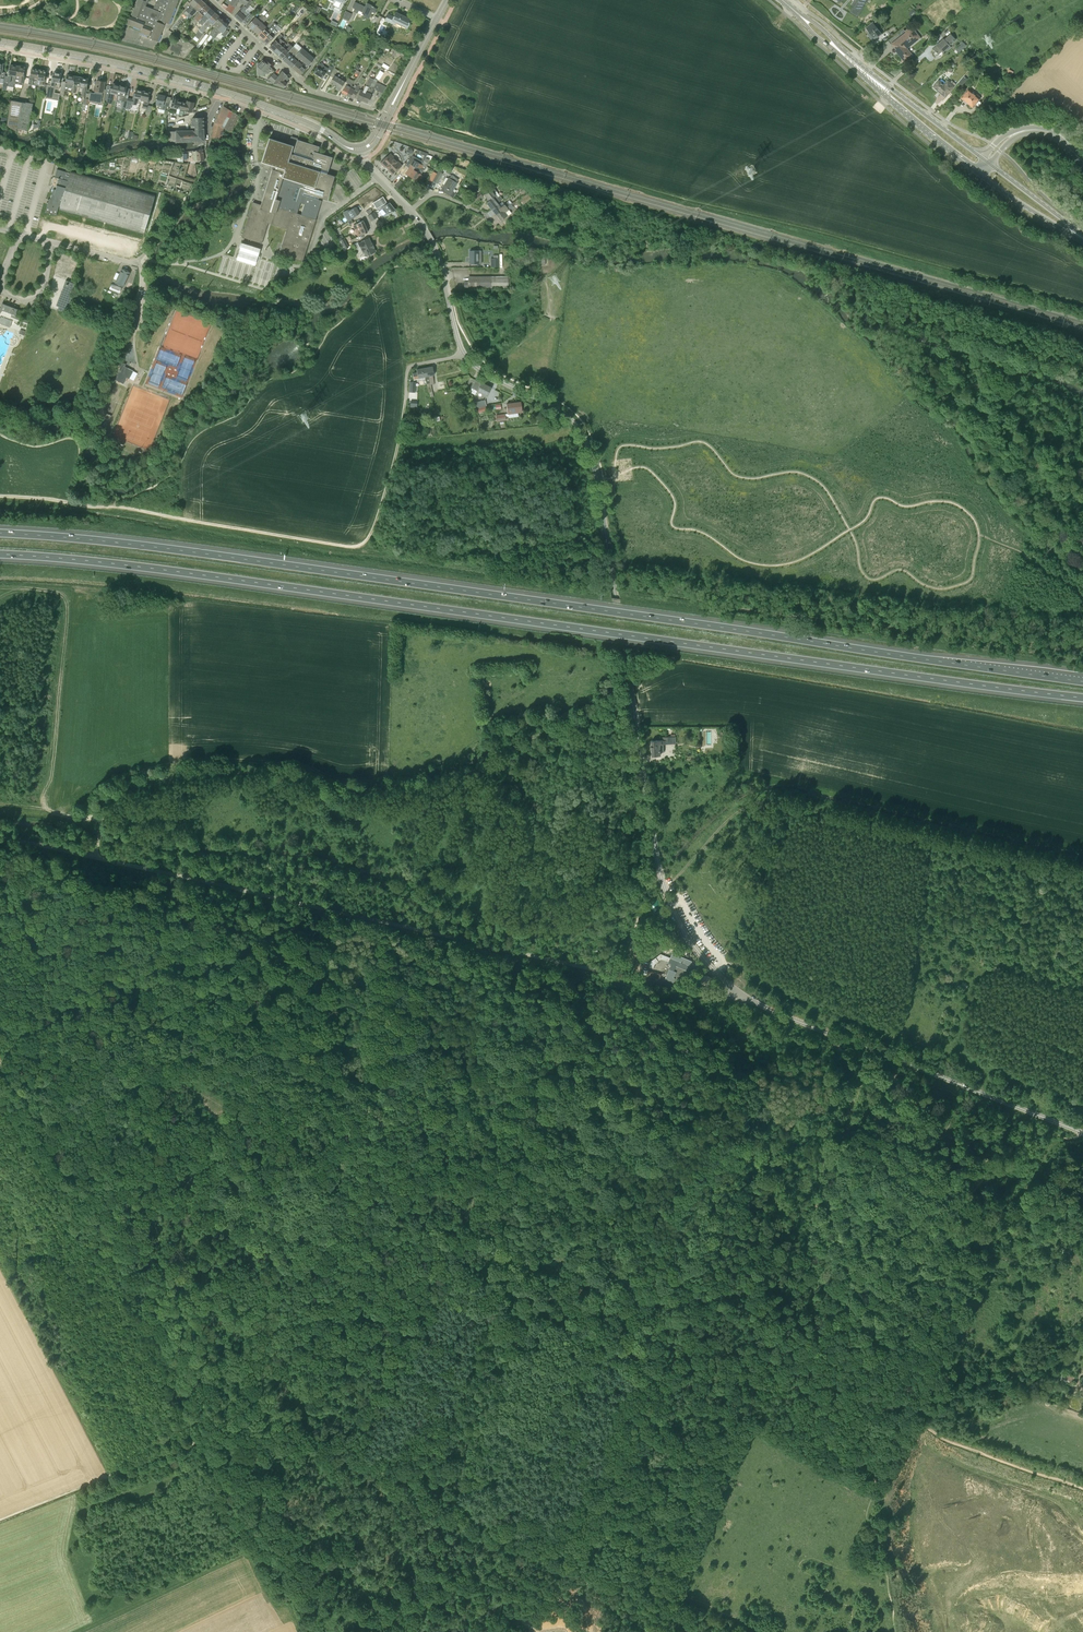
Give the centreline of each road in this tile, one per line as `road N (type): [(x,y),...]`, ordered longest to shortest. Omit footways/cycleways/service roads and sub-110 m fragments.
road 1 (motorway): [(1082,681),(204,553),(0,533)]
road 2 (motorway): [(0,554),(1082,698)]
road 3 (unclassified): [(741,993),(692,943),(662,881),(589,449),(557,408),(469,362),(434,244),(364,158)]
road 4 (track): [(634,715),(506,744),(441,785),(365,806),(346,803),(289,764),(152,767),(103,820),(94,857)]
road 5 (track): [(0,498),(129,509),(358,546),(370,535),(404,427),(408,370)]
road 6 (unclassified): [(741,993),(687,990),(207,882)]
road 7 (track): [(665,887),(734,815),(771,803),(1082,874)]
road 8 (track): [(13,1070),(276,1158),(400,1224)]
road 9 (tertiary): [(361,149),(224,92),(0,42)]
road 10 (unclassified): [(1082,1133),(741,993)]
road 11 (track): [(878,1440),(863,1305),(899,1238),(963,1202)]
road 12 (track): [(0,1519),(207,1439)]
road 13 (track): [(1082,1489),(949,1442),(923,1425),(878,1440)]
road 14 (unclassified): [(0,838),(207,882)]
road 15 (track): [(400,1224),(547,1305)]
road 16 (tertiary): [(361,149),(377,135),(437,19)]
road 17 (unclassified): [(19,233),(1,283),(21,299),(41,289),(50,242)]
road 18 (track): [(746,1420),(871,1489)]
road 19 (track): [(547,1305),(661,1373)]
road 20 (tertiary): [(987,161),(883,87)]
road 21 (tertiary): [(883,87),(978,171)]
road 22 (residential): [(265,51),(320,93),(375,110)]
road 23 (tertiary): [(1082,162),(1036,129),(1008,138),(987,161)]

